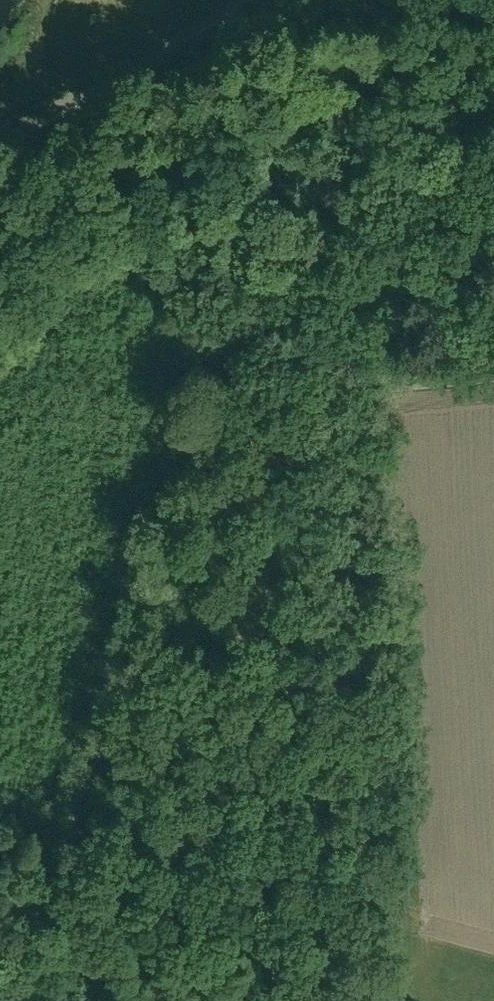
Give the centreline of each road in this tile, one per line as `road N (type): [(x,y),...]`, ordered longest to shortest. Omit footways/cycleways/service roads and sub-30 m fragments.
road 1 (tertiary): [(0,132),(99,83),(232,0)]

